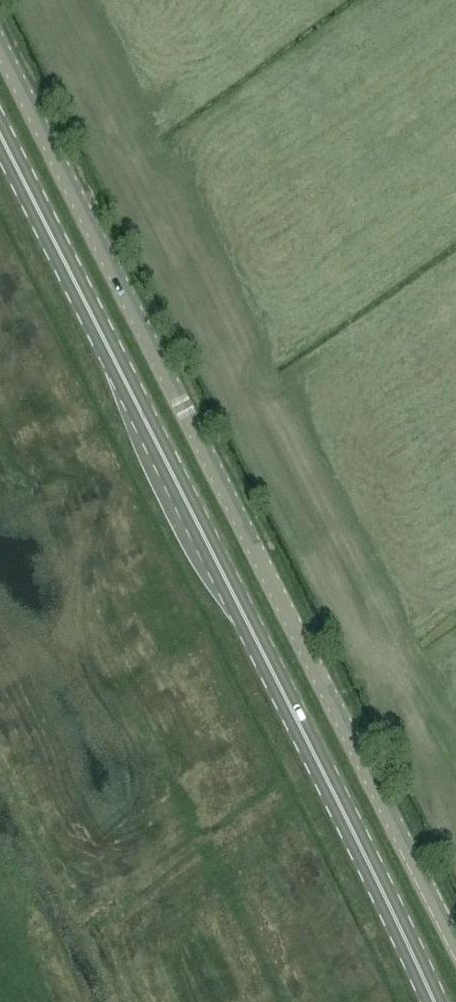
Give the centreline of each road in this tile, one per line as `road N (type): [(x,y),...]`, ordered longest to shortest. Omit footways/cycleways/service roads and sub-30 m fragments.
road 1 (unclassified): [(455,948),(0,43)]
road 2 (primary): [(431,1001),(0,135)]

